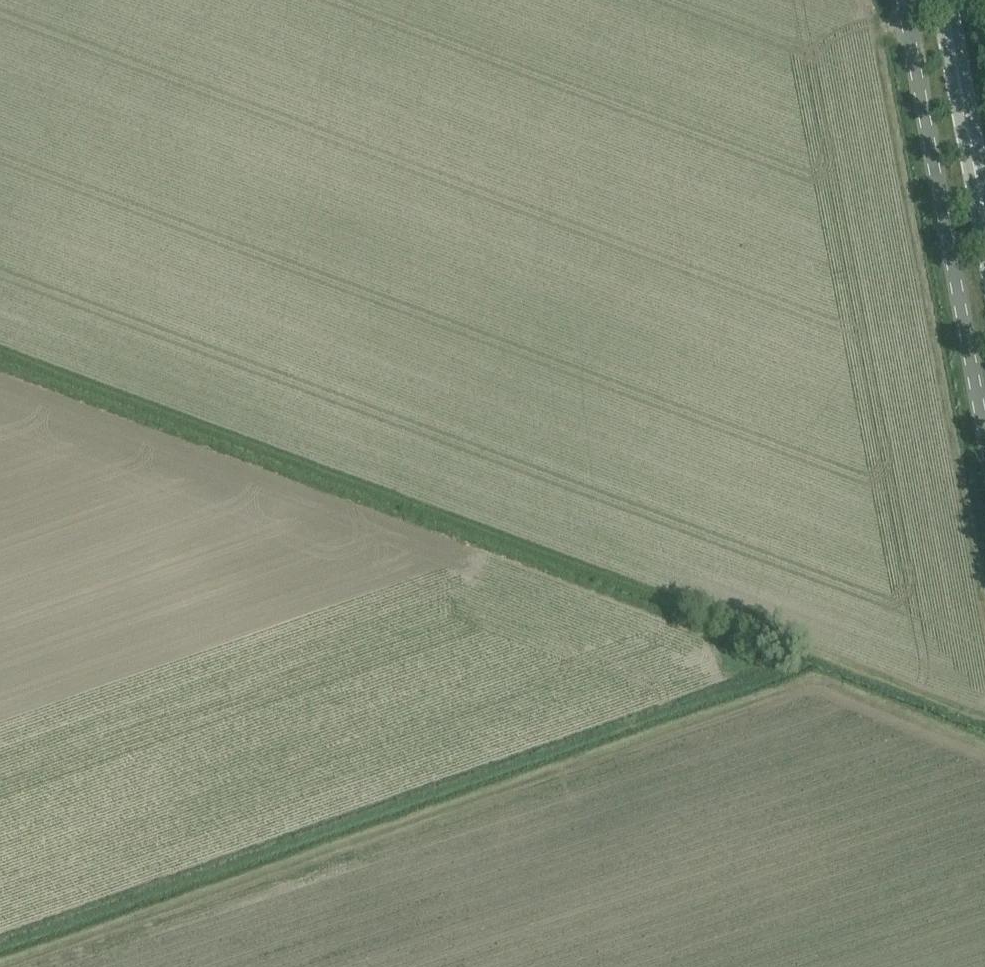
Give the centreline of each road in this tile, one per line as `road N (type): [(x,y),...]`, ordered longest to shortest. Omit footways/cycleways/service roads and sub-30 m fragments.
road 1 (unclassified): [(984,416),(907,0)]
road 2 (primary): [(984,220),(944,0)]

